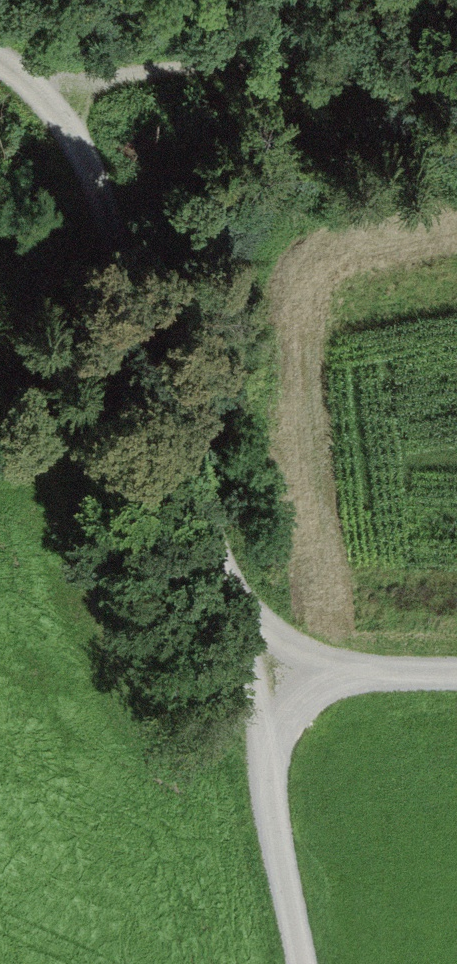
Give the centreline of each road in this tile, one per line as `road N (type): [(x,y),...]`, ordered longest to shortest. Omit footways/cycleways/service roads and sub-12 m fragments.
road 1 (track): [(52,90),(162,367),(251,680)]
road 2 (track): [(456,51),(52,90)]
road 3 (track): [(251,680),(303,963)]
road 4 (track): [(456,675),(251,680)]

